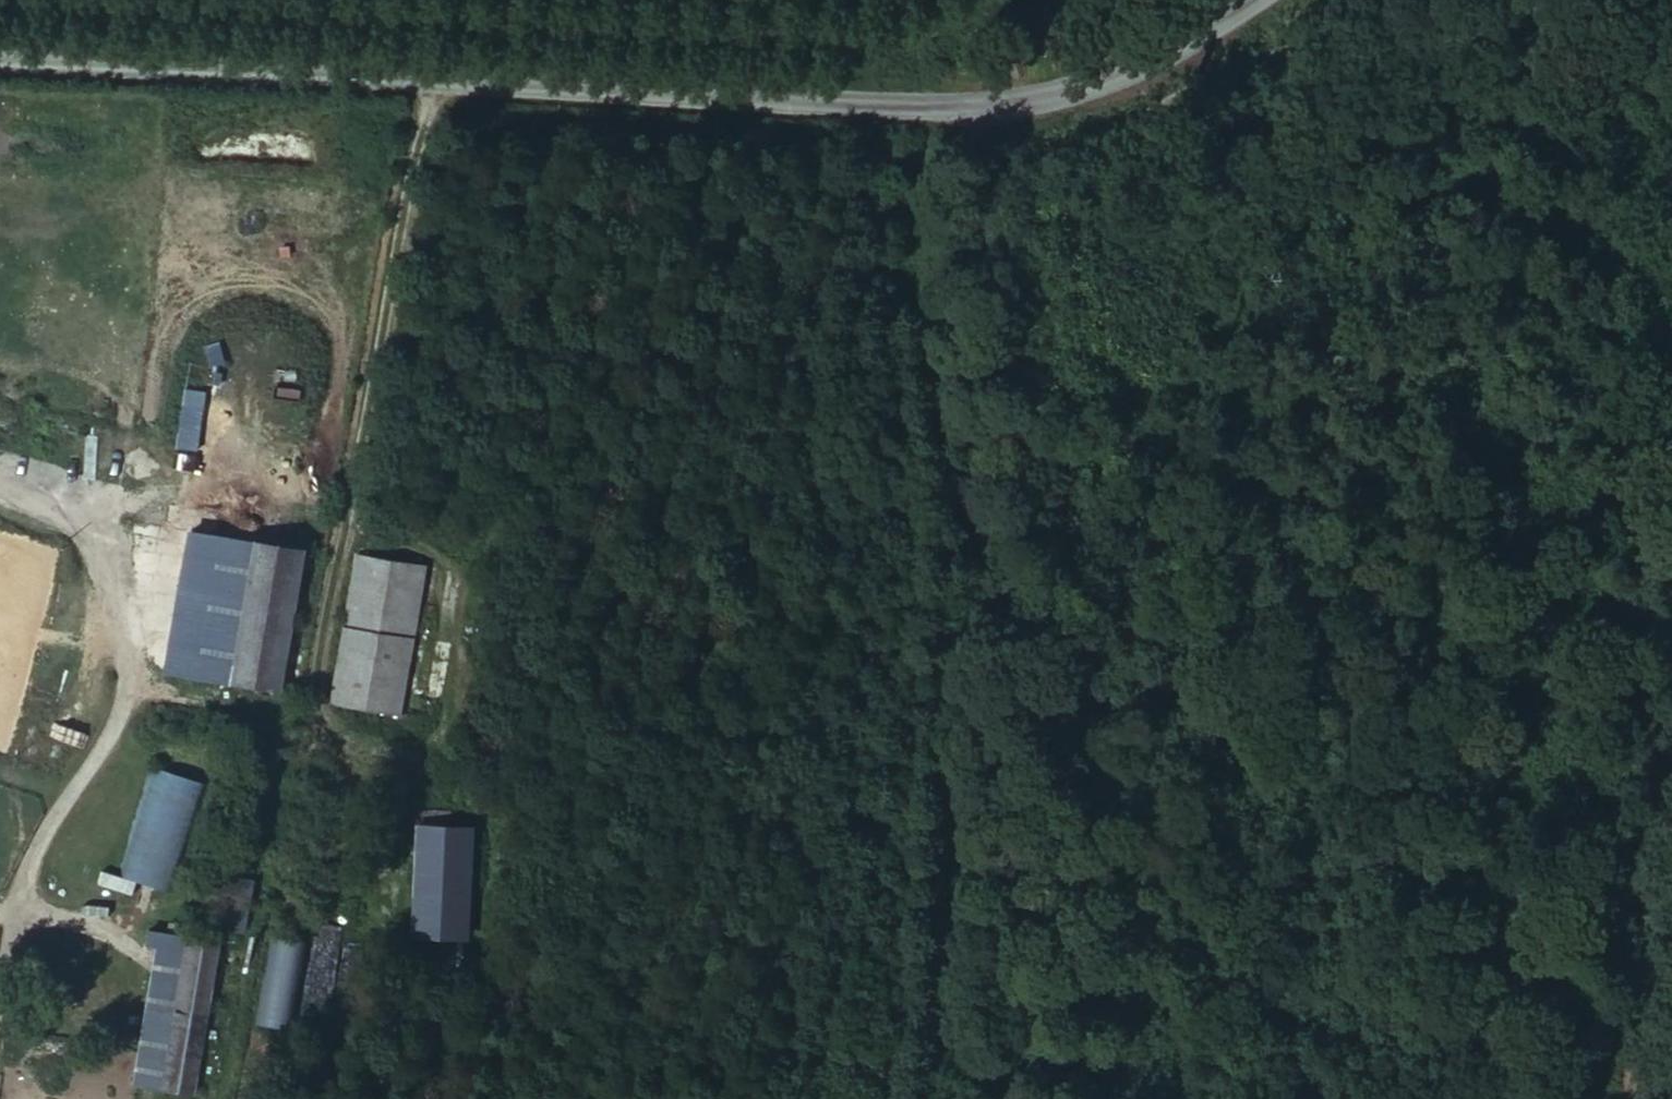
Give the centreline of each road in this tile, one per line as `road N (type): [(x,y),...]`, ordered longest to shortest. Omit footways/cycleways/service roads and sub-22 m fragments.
road 1 (tertiary): [(1281,0),(1133,88),(988,120),(0,66)]
road 2 (track): [(0,501),(87,530),(119,577),(133,627),(132,670),(117,722),(14,900),(0,968)]

